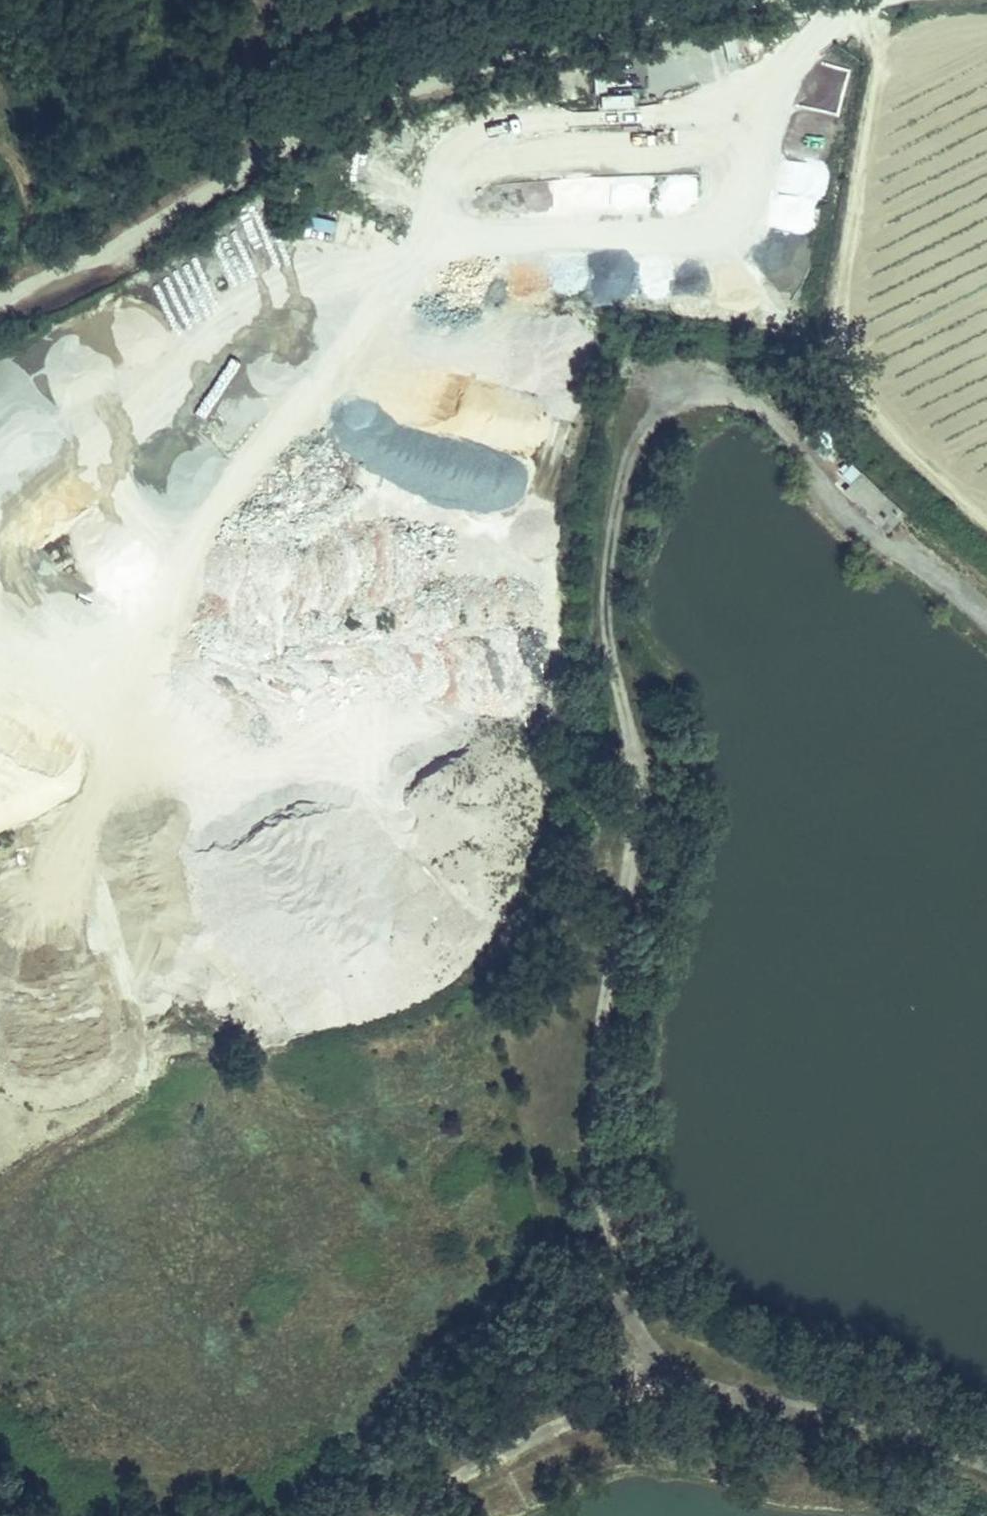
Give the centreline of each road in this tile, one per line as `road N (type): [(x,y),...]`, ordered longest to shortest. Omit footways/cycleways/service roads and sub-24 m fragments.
road 1 (unclassified): [(0,291),(490,60),(802,0)]

